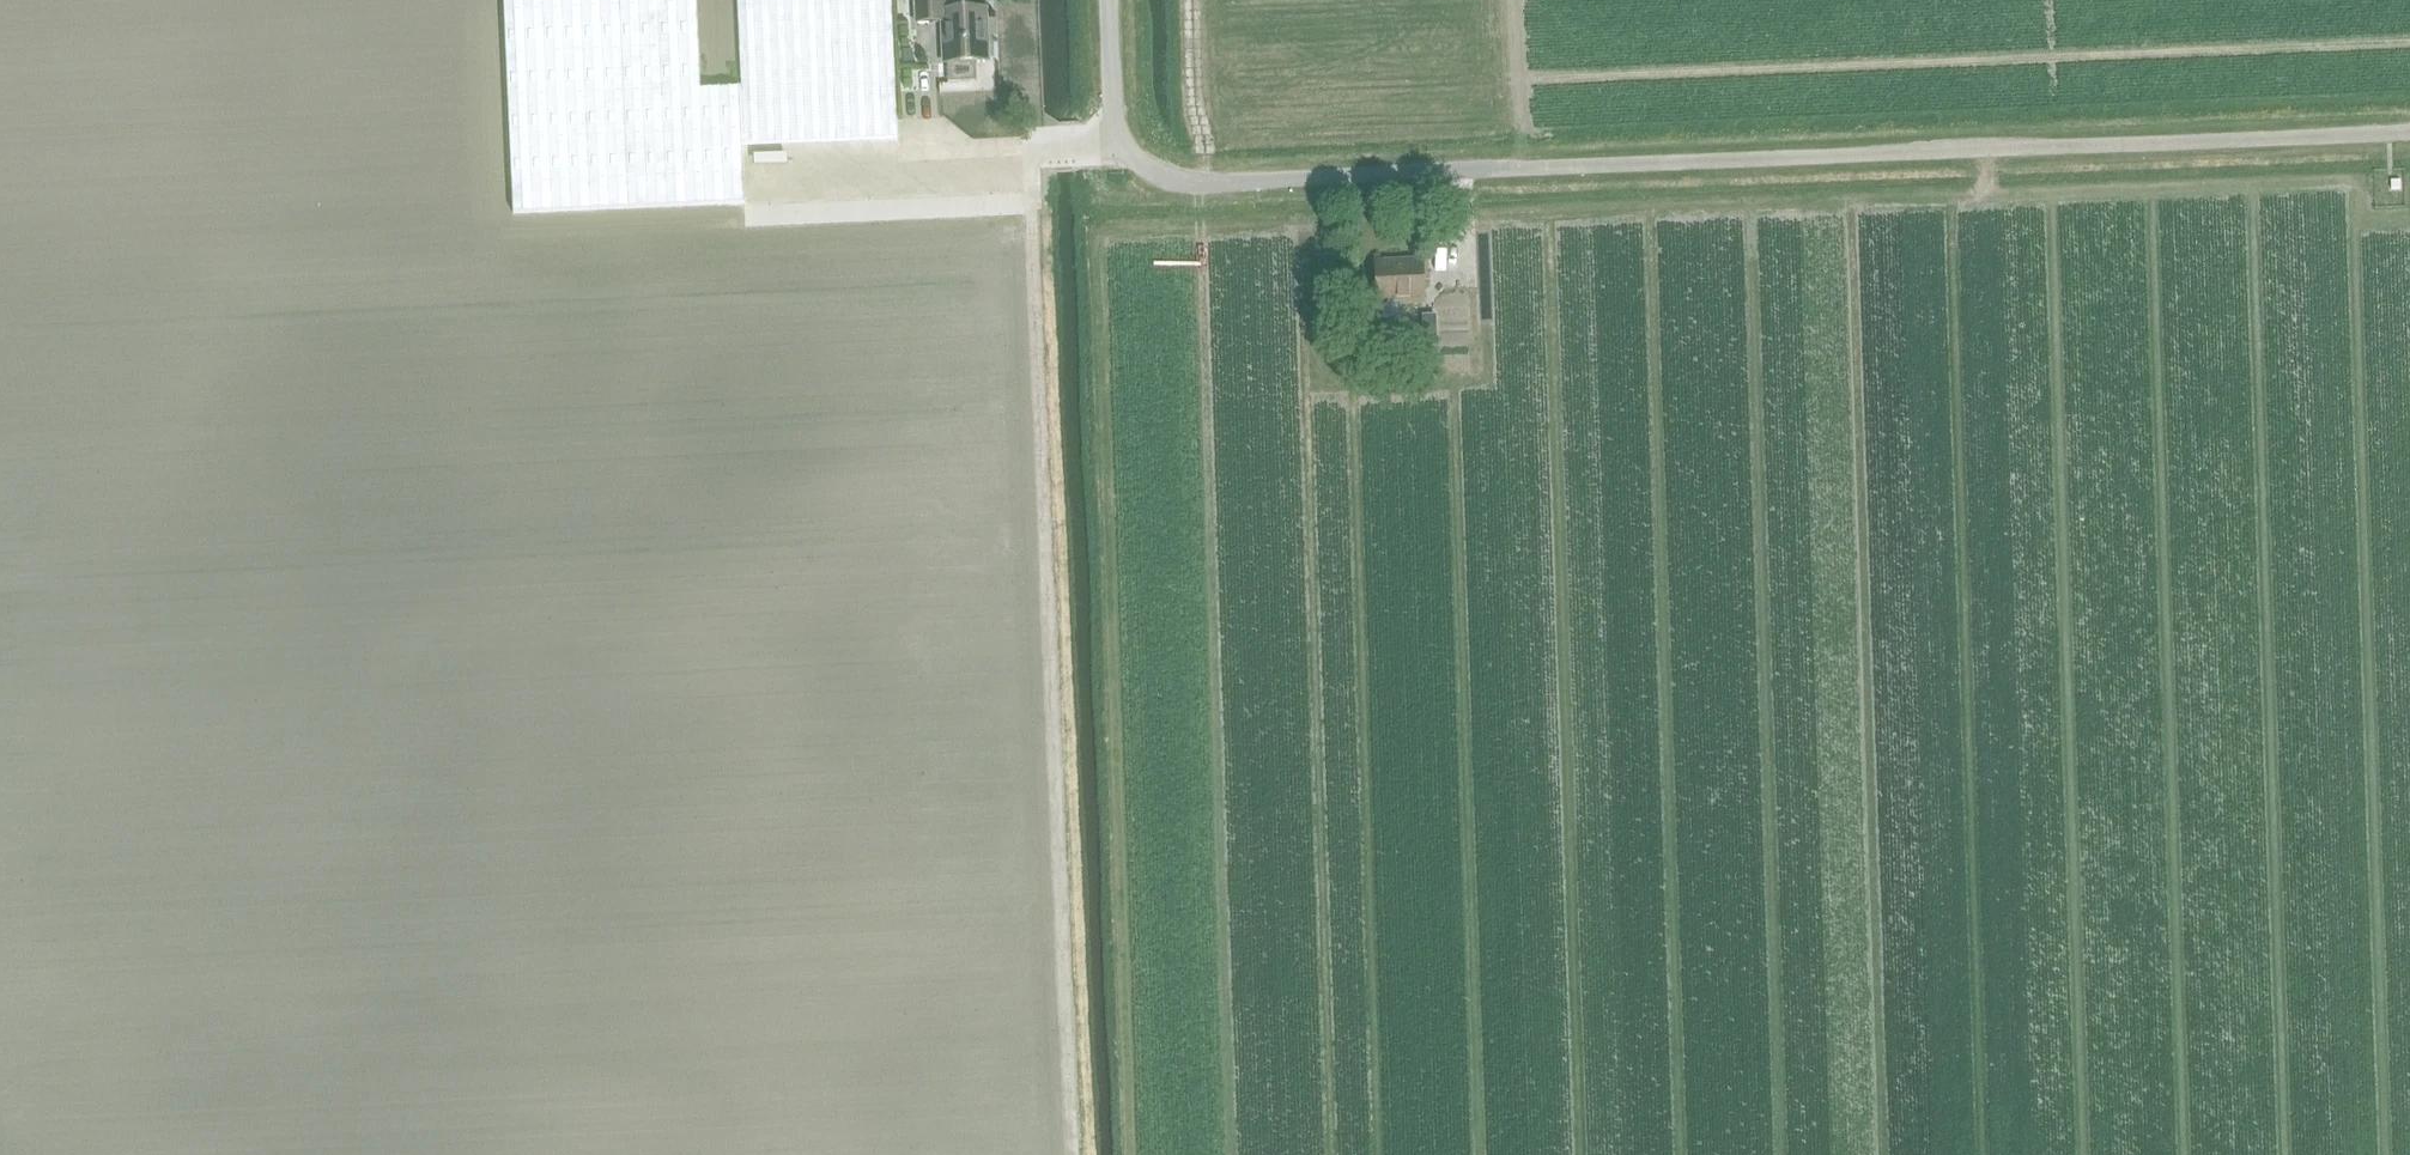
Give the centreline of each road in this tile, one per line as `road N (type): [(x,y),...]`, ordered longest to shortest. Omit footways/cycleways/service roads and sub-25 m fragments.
road 1 (unclassified): [(2409,133),(1186,182),(1133,158),(1119,141),(1108,0)]

